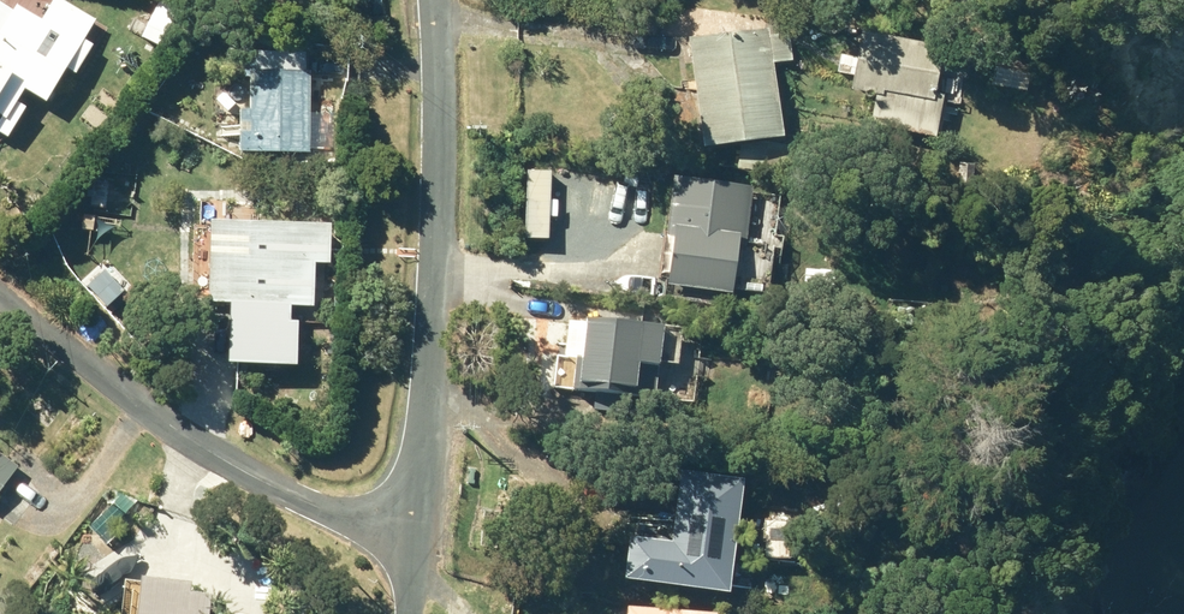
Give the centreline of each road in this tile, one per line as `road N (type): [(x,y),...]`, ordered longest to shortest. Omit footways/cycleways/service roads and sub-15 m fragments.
road 1 (residential): [(436,0),(441,145),(416,536)]
road 2 (residential): [(416,536),(276,493),(0,301)]

